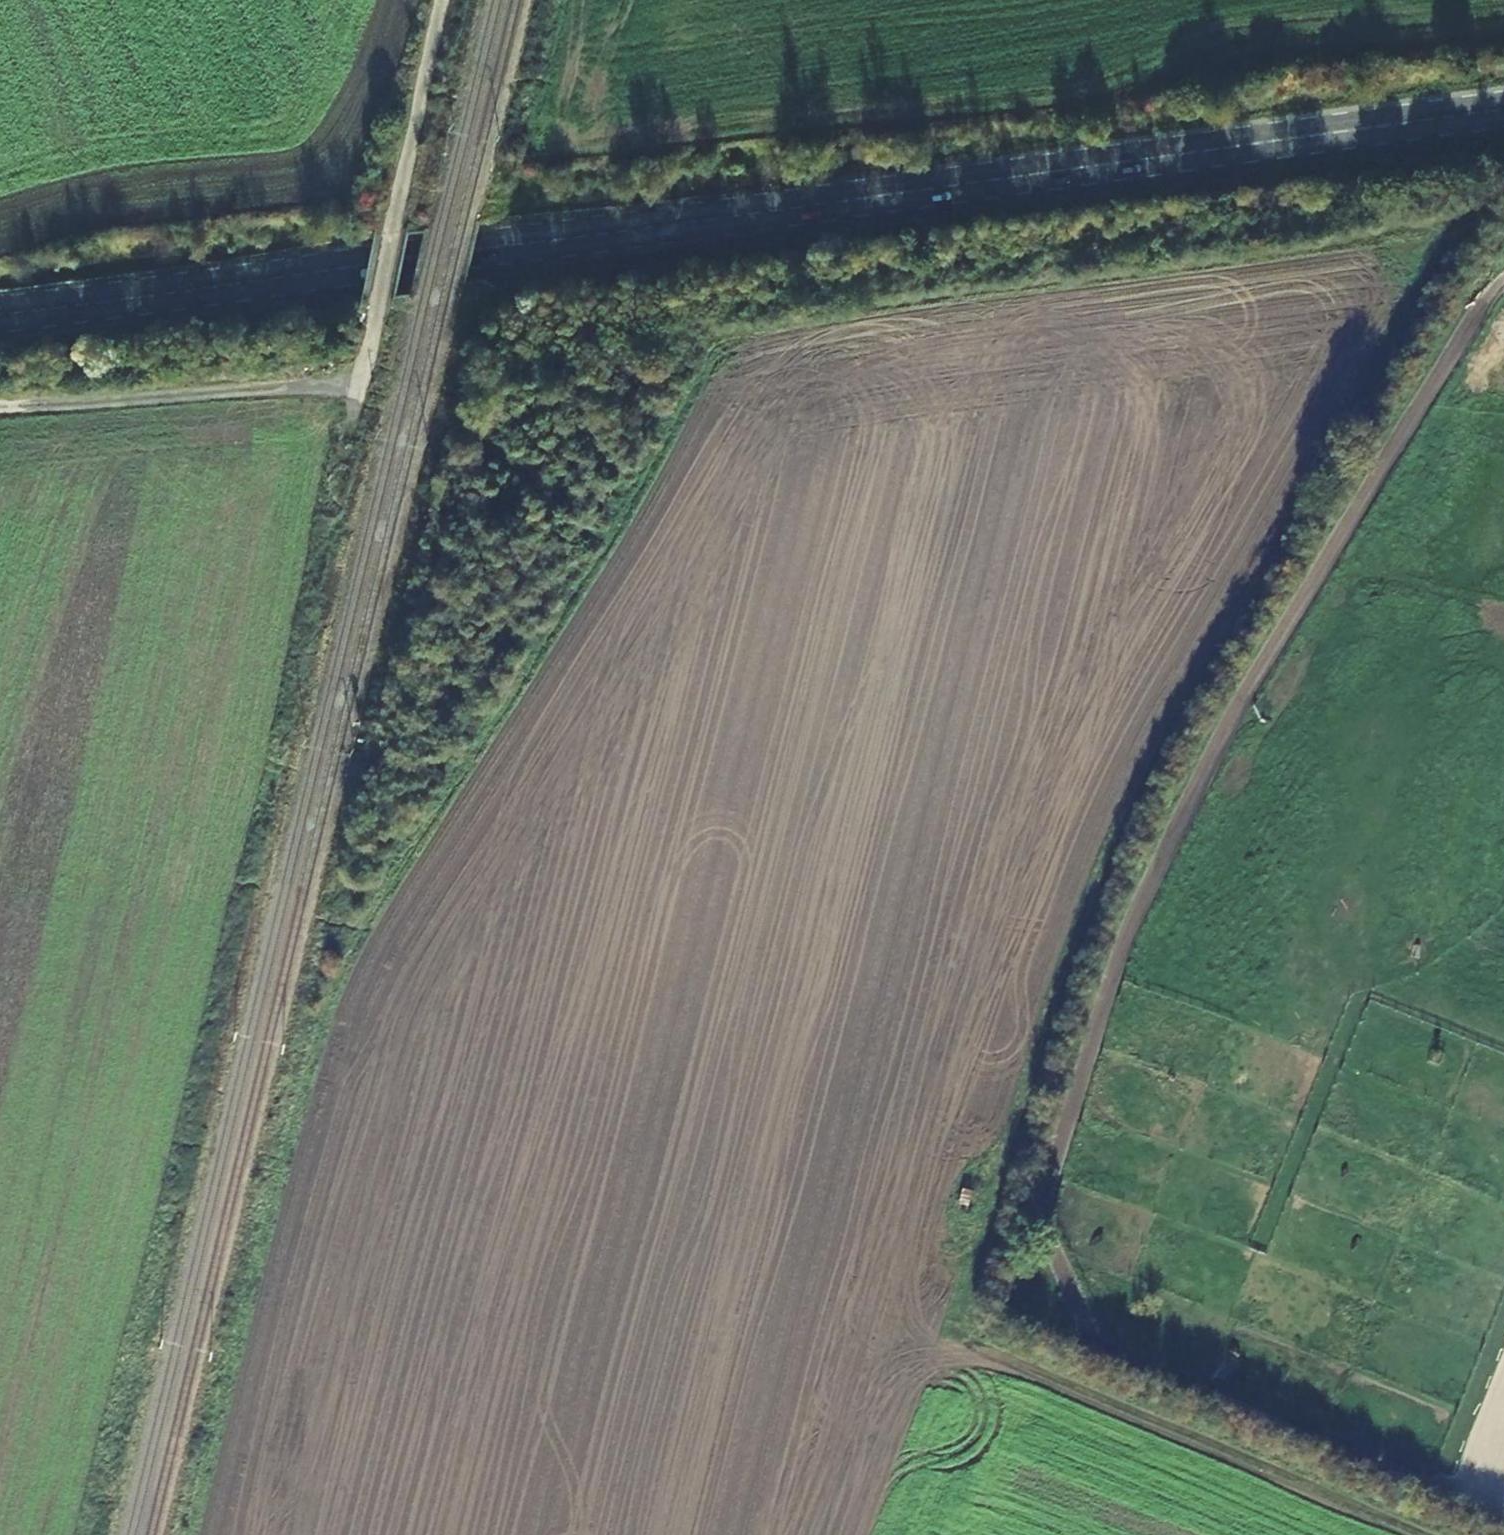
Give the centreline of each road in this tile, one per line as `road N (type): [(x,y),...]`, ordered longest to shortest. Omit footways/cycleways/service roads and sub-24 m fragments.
road 1 (secondary): [(0,316),(1503,109)]
road 2 (track): [(1432,1534),(951,1344)]
road 3 (track): [(444,0),(364,385)]
road 4 (track): [(0,409),(364,385)]

